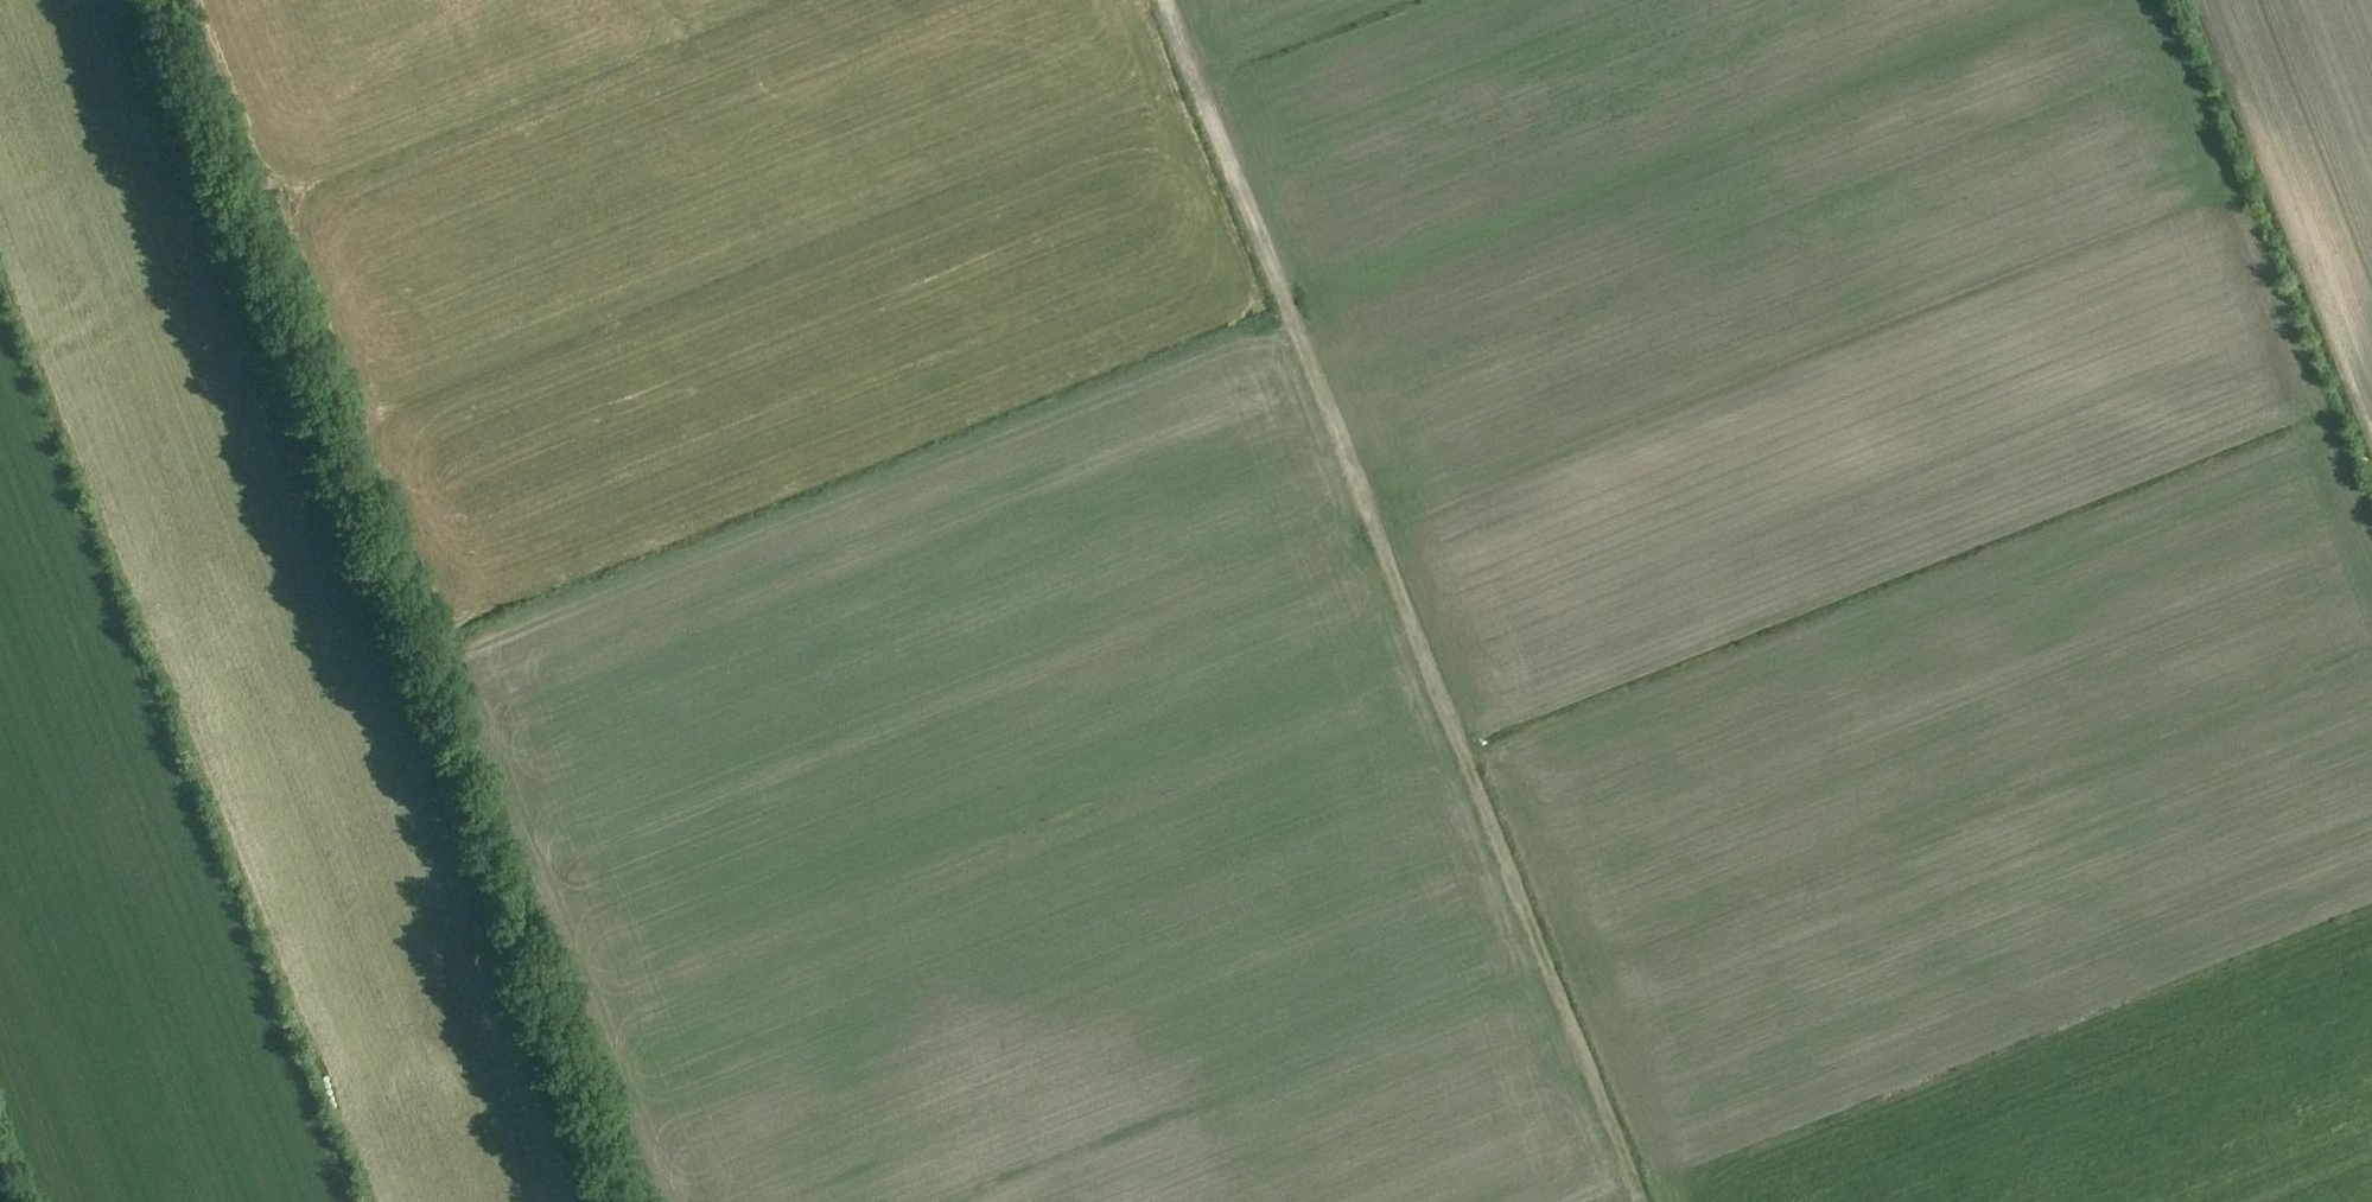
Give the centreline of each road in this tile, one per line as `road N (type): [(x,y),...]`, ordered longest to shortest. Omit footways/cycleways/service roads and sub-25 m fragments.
road 1 (track): [(1168,0),(1647,1201)]

